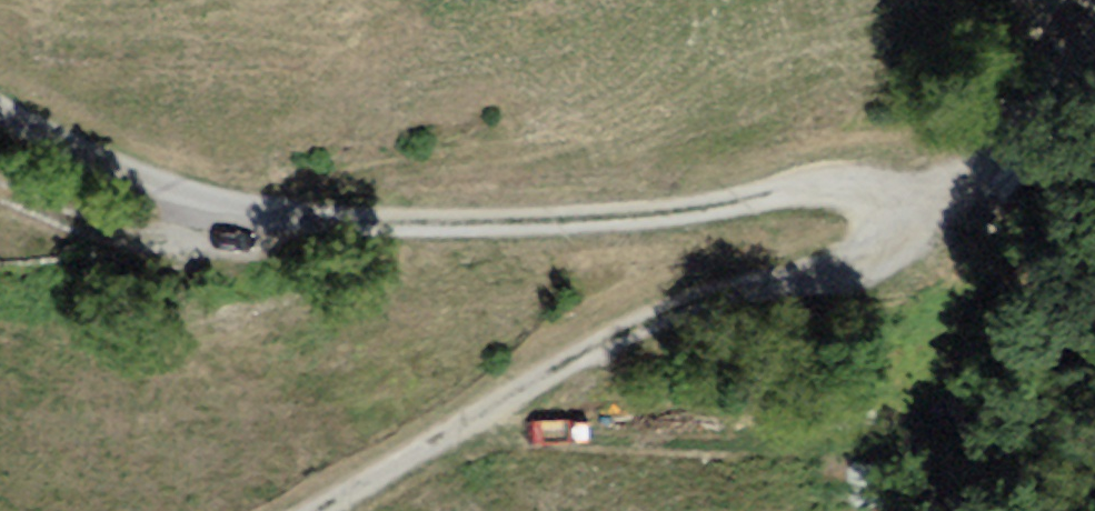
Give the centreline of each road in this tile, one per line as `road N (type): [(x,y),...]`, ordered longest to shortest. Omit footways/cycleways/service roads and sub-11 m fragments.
road 1 (track): [(301,510),(672,308),(855,260),(866,223),(825,182),(647,230),(197,221)]
road 2 (track): [(866,223),(910,185),(1094,84)]
road 3 (residential): [(0,126),(197,221)]

